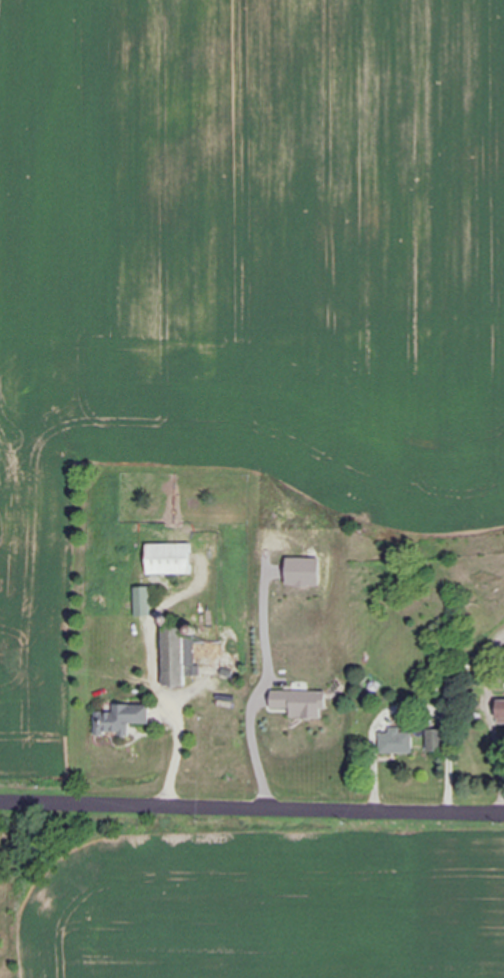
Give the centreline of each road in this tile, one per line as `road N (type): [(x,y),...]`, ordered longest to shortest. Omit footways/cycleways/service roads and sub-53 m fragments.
road 1 (tertiary): [(0,801),(503,805)]

